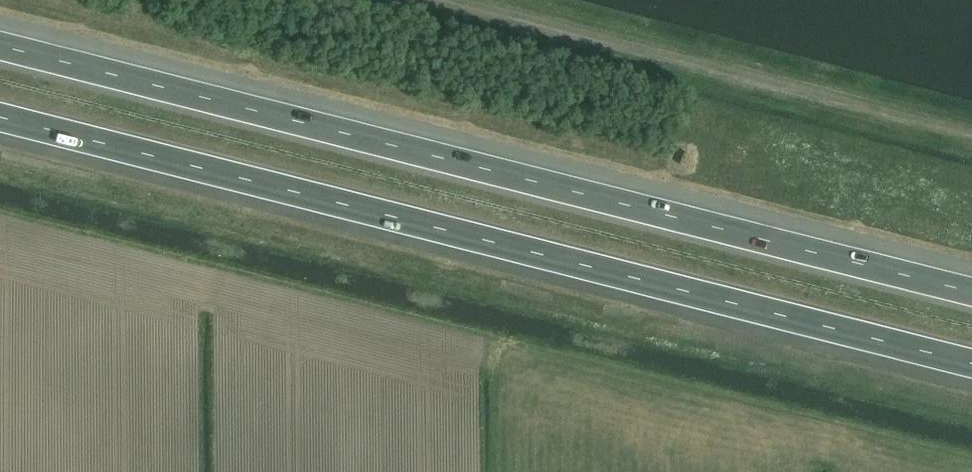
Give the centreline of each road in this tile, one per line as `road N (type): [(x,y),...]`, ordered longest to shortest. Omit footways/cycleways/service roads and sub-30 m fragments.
road 1 (motorway): [(0,111),(971,358)]
road 2 (motorway): [(971,286),(0,39)]

